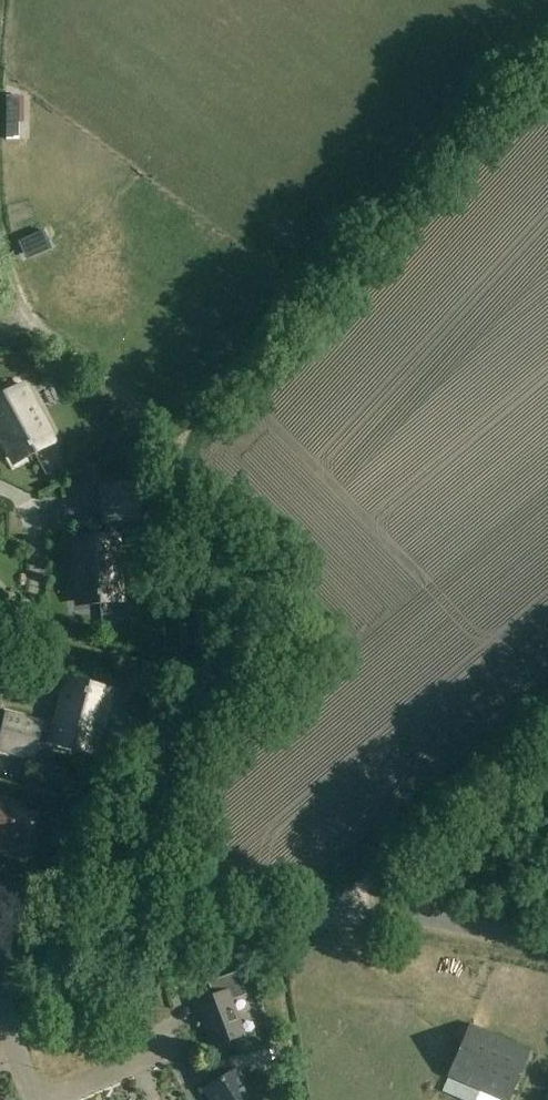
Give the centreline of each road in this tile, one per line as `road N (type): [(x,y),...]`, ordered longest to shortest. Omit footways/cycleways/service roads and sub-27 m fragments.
road 1 (track): [(172,438),(547,30)]
road 2 (unclassified): [(547,945),(452,923),(321,915),(0,939)]
road 3 (track): [(120,929),(123,889),(197,667),(200,620),(164,453),(172,438)]
road 4 (track): [(172,438),(45,341),(18,283),(0,185)]
road 5 (residential): [(0,642),(38,593),(33,515)]
road 6 (residential): [(46,1099),(172,1047)]

